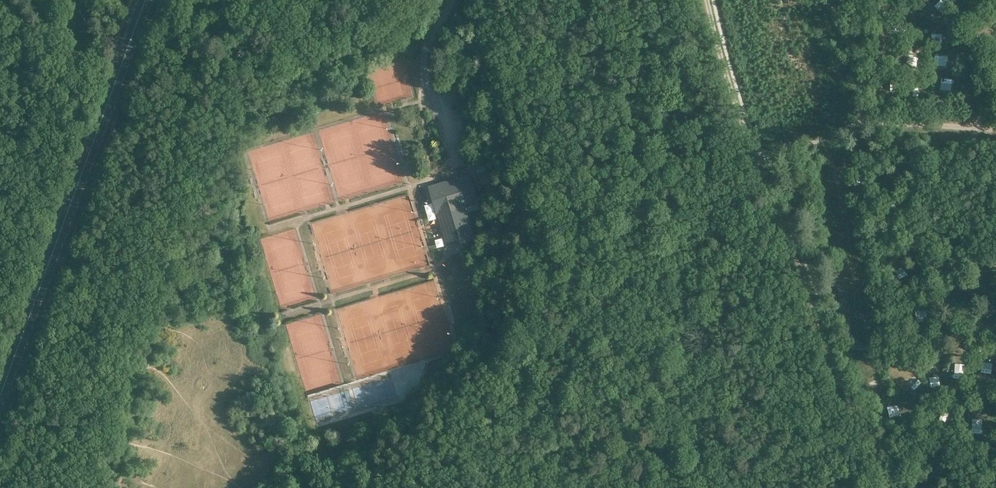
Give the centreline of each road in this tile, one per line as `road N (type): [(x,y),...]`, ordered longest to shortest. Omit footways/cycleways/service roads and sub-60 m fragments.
road 1 (secondary): [(0,412),(148,0)]
road 2 (track): [(756,157),(859,125),(995,128)]
road 3 (track): [(995,322),(929,345),(833,345)]
road 4 (track): [(826,340),(834,418),(870,487)]
road 5 (track): [(8,0),(122,72)]

